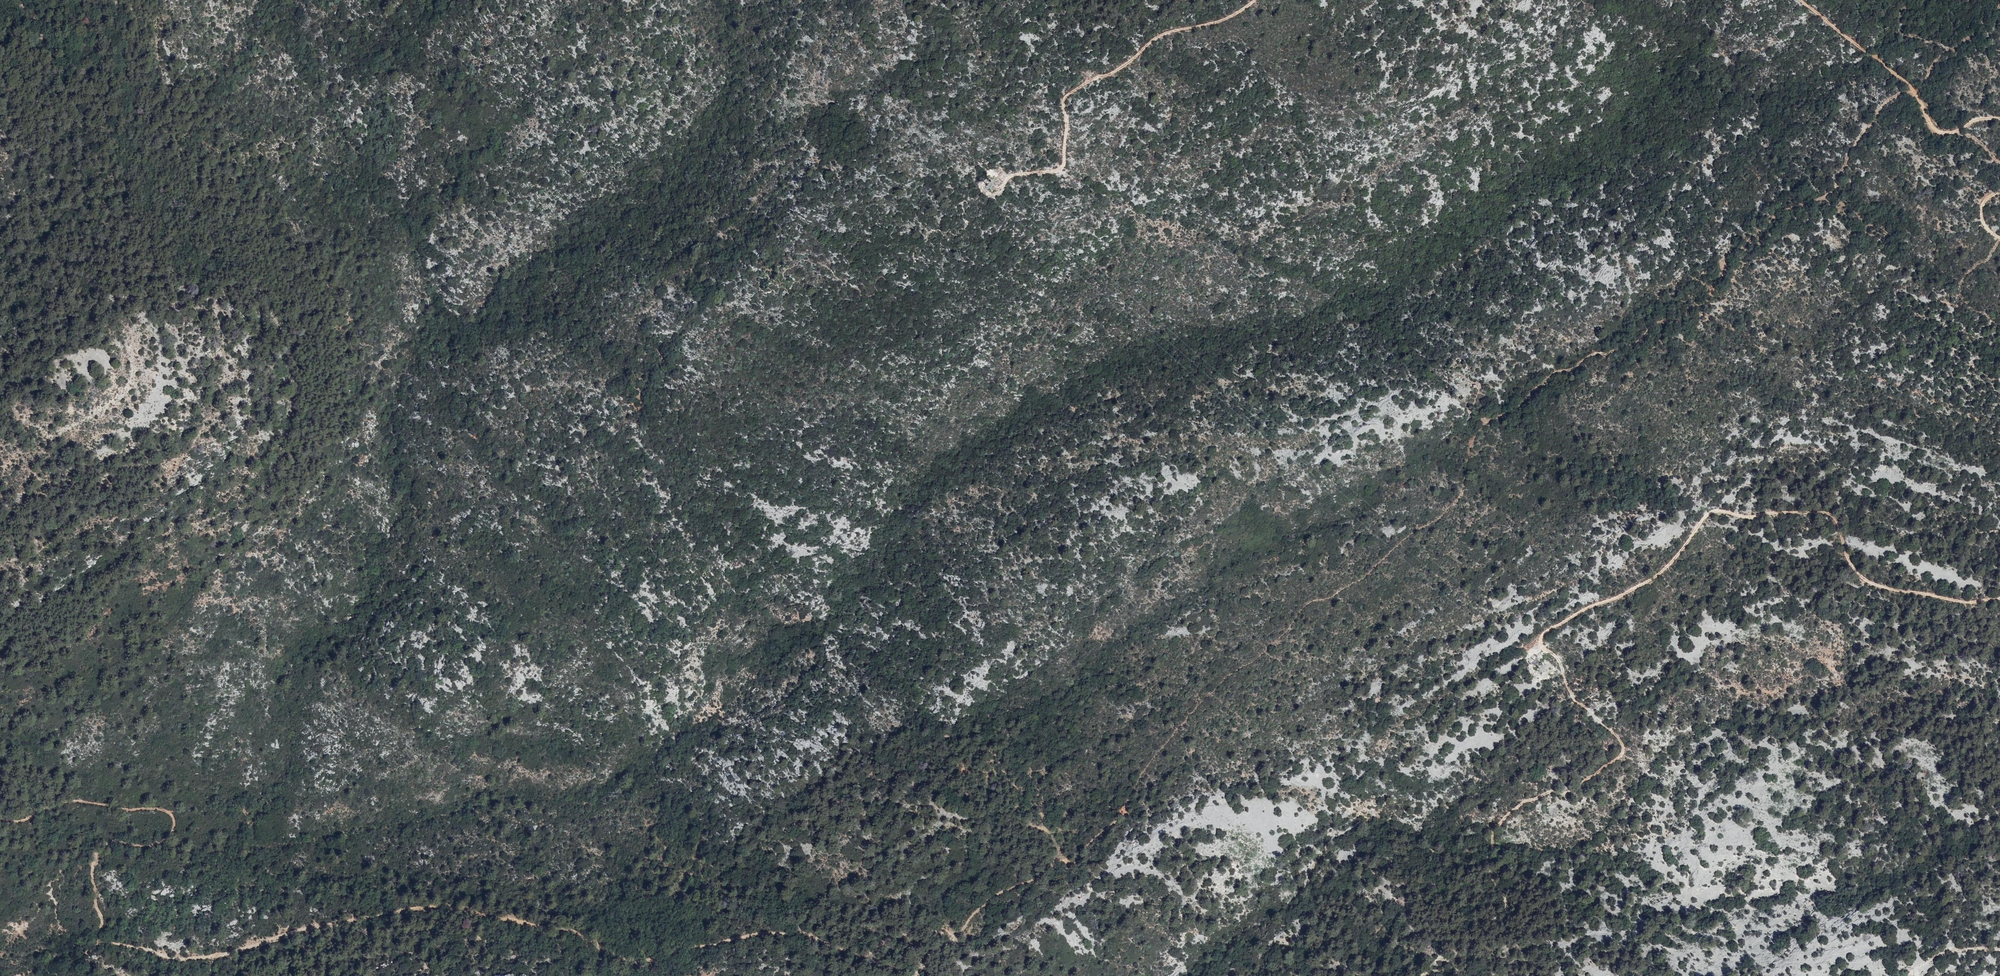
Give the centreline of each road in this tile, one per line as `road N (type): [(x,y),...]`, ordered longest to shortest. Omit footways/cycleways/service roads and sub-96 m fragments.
road 1 (track): [(0,821),(29,818),(68,801),(168,811),(173,830),(163,841),(97,849),(92,874),(102,917),(95,935),(175,958),(212,957),(316,925),(440,904),(566,929),(633,963),(758,934),(809,934),(858,953),(922,928),(942,933)]
road 2 (track): [(1256,0),(1224,22),(1159,33),(1116,72),(1067,95),(1064,169)]
road 3 (track): [(1999,118),(1936,130),(1910,86),(1801,0)]

